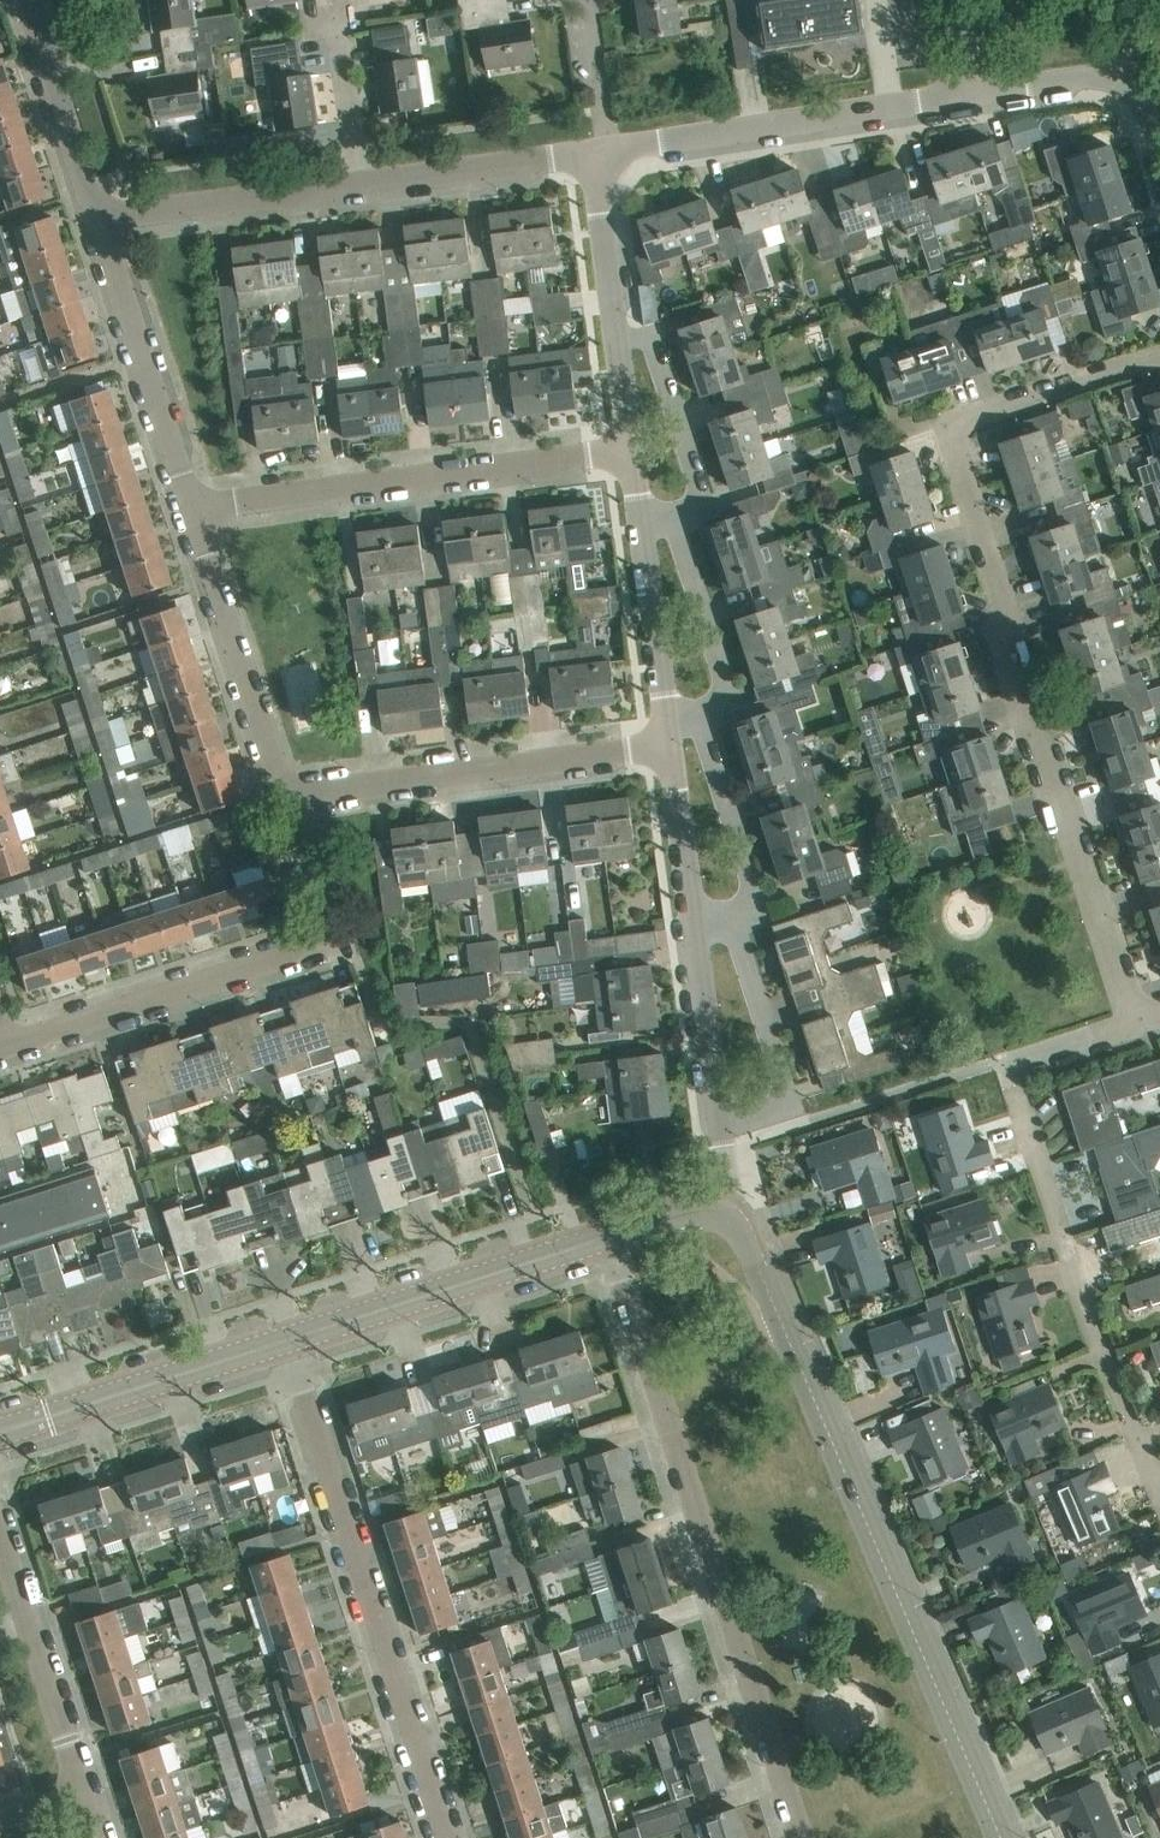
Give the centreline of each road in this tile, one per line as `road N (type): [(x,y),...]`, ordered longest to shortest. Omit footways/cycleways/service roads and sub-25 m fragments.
road 1 (residential): [(1136,1025),(951,431),(981,410),(1159,359)]
road 2 (tertiary): [(1002,1837),(744,1230),(723,1215)]
road 3 (residential): [(801,1837),(607,1238)]
road 4 (residential): [(450,1837),(290,1340)]
road 5 (residential): [(5,1051),(316,945),(322,914),(286,796)]
road 6 (residential): [(195,509),(634,449)]
road 7 (residential): [(286,796),(672,746)]
road 8 (residential): [(1138,1440),(1013,1085)]
road 9 (residential): [(611,149),(970,100)]
road 10 (tertiary): [(290,1340),(607,1238)]
road 11 (residential): [(195,509),(98,219)]
road 12 (tertiary): [(0,1432),(290,1340)]
road 13 (residential): [(286,796),(195,509)]
road 14 (unclassified): [(84,1791),(0,1528)]
road 15 (unclassified): [(98,219),(357,181)]
road 16 (residential): [(721,1124),(771,1117),(787,1096),(736,919)]
road 17 (unclassified): [(357,181),(611,149)]
road 18 (residential): [(1159,159),(1140,115),(1104,84),(1084,79),(970,100)]
road 19 (residential): [(98,219),(28,0)]
road 20 (residential): [(676,518),(689,507),(696,471),(660,353),(655,336),(621,341)]
road 21 (residential): [(736,919),(755,897),(699,716)]
road 22 (residential): [(699,716),(726,684),(676,518)]
road 23 (residential): [(721,1124),(697,925)]
road 24 (residential): [(669,720),(644,523)]
road 25 (residential): [(621,341),(602,172),(611,149)]
road 26 (residential): [(697,925),(672,746)]
road 27 (unclassified): [(611,149),(587,0)]
road 28 (unclassified): [(357,181),(337,37)]

